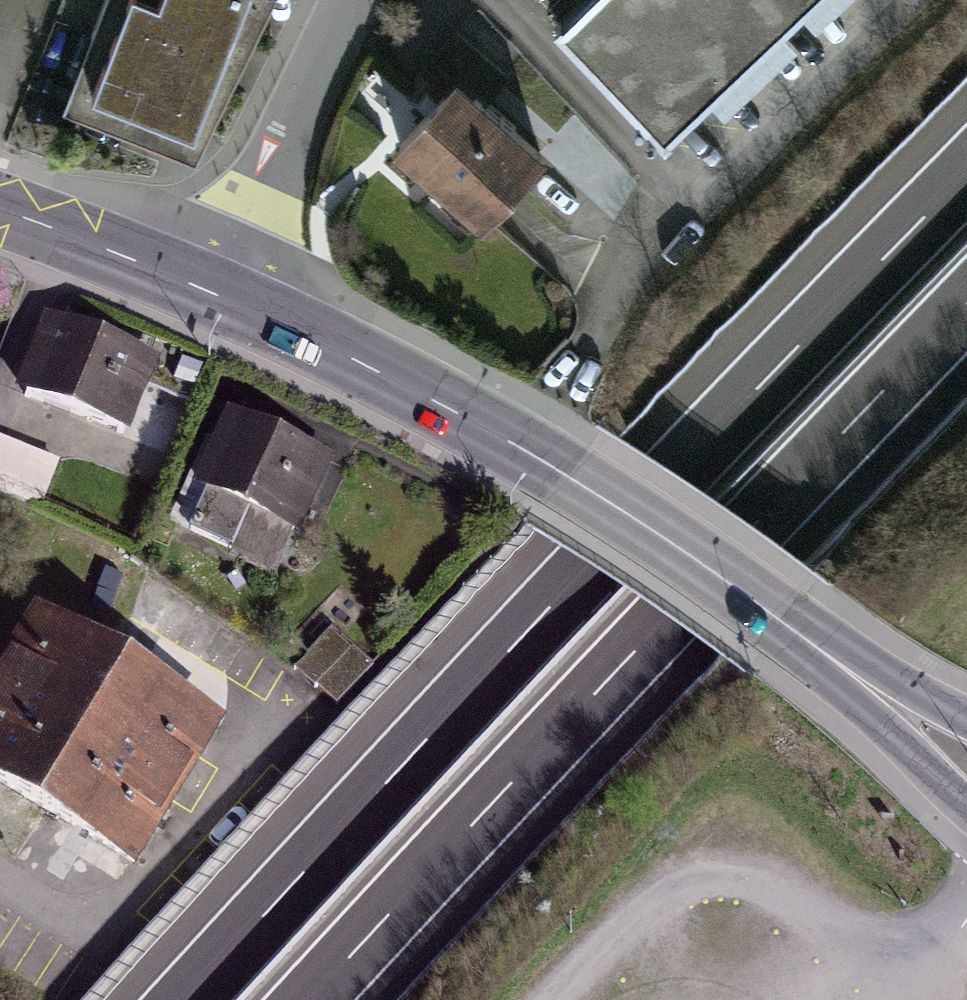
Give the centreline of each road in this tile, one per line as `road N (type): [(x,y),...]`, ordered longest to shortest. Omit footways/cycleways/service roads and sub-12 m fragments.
road 1 (motorway): [(966,171),(183,999)]
road 2 (motorway): [(311,999),(966,308)]
road 3 (tertiary): [(966,760),(773,615),(567,476),(214,292)]
road 4 (residential): [(353,0),(214,292)]
road 5 (tertiary): [(214,292),(0,209)]

